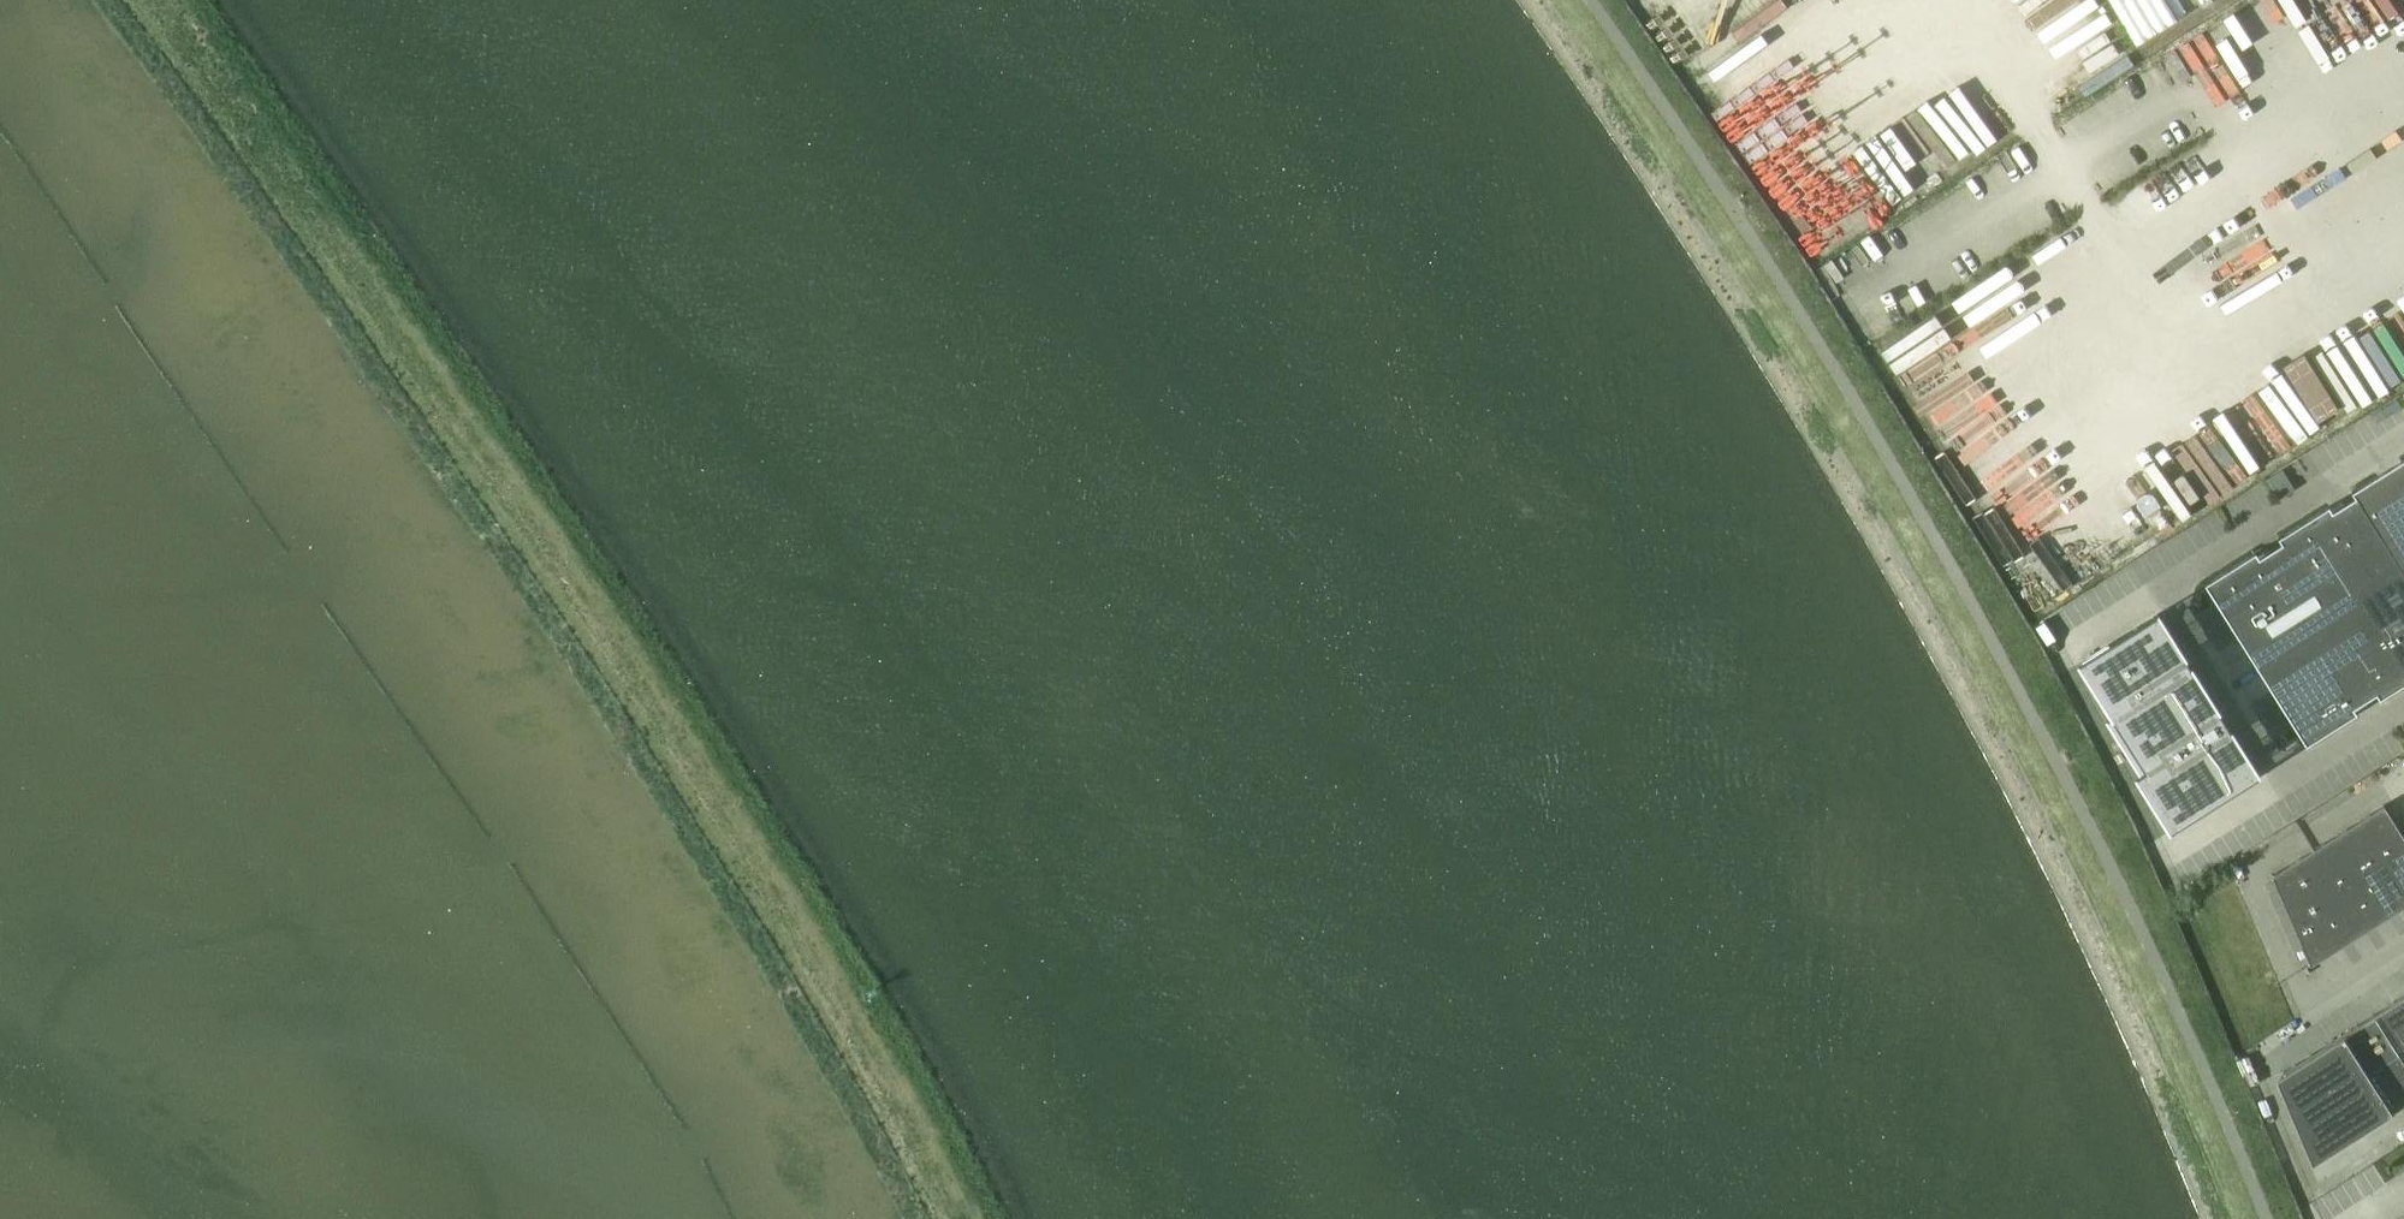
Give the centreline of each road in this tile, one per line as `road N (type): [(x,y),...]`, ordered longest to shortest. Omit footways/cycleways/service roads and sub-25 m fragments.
road 1 (unclassified): [(2403,781),(2250,876),(2299,1000)]
road 2 (unclassified): [(2299,1000),(2306,1019),(2403,960)]

